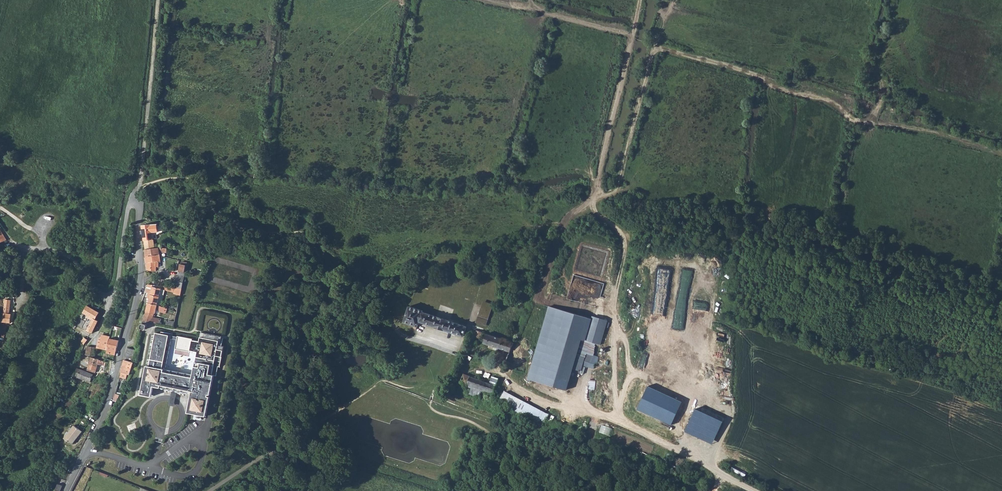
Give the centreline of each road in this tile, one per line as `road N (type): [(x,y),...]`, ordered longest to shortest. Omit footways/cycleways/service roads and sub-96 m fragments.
road 1 (track): [(592,203),(619,191),(659,49),(829,99),(854,120),(1001,154)]
road 2 (track): [(617,422),(614,304),(625,242),(592,203),(640,0)]
road 3 (residential): [(67,490),(109,401),(131,320),(141,275),(140,196)]
road 4 (track): [(348,289),(347,275),(321,260),(306,234),(222,218),(189,179),(140,188)]
road 5 (track): [(755,490),(570,400)]
road 6 (track): [(141,183),(159,0)]
road 7 (track): [(632,34),(492,0)]

